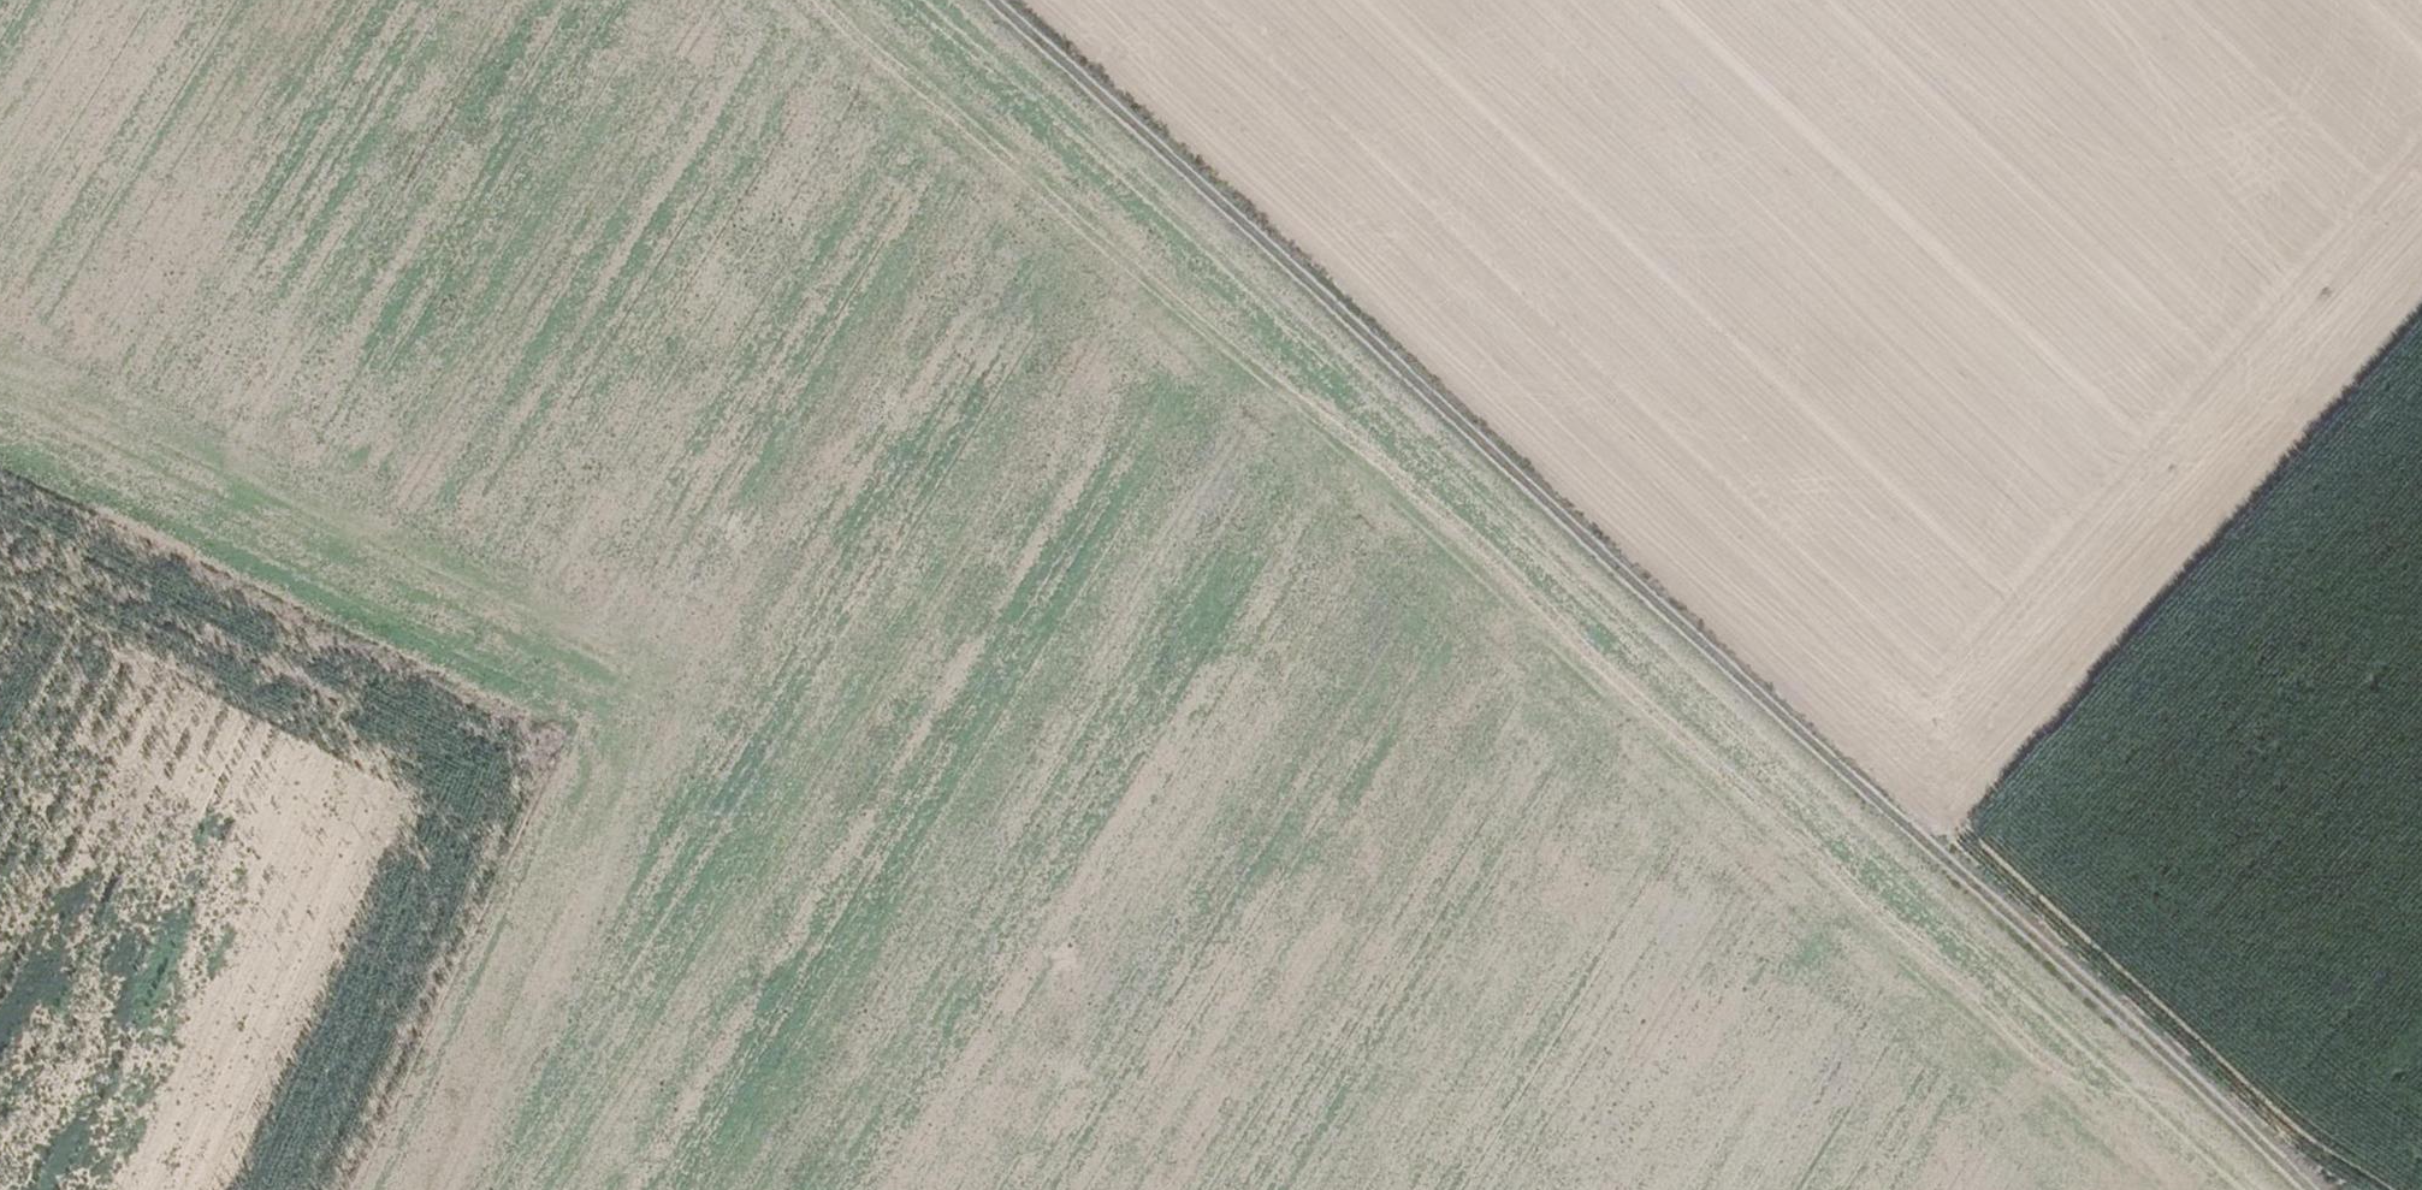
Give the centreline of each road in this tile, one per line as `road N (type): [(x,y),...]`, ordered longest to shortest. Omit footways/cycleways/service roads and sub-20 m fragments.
road 1 (track): [(2327,1189),(1004,0)]

